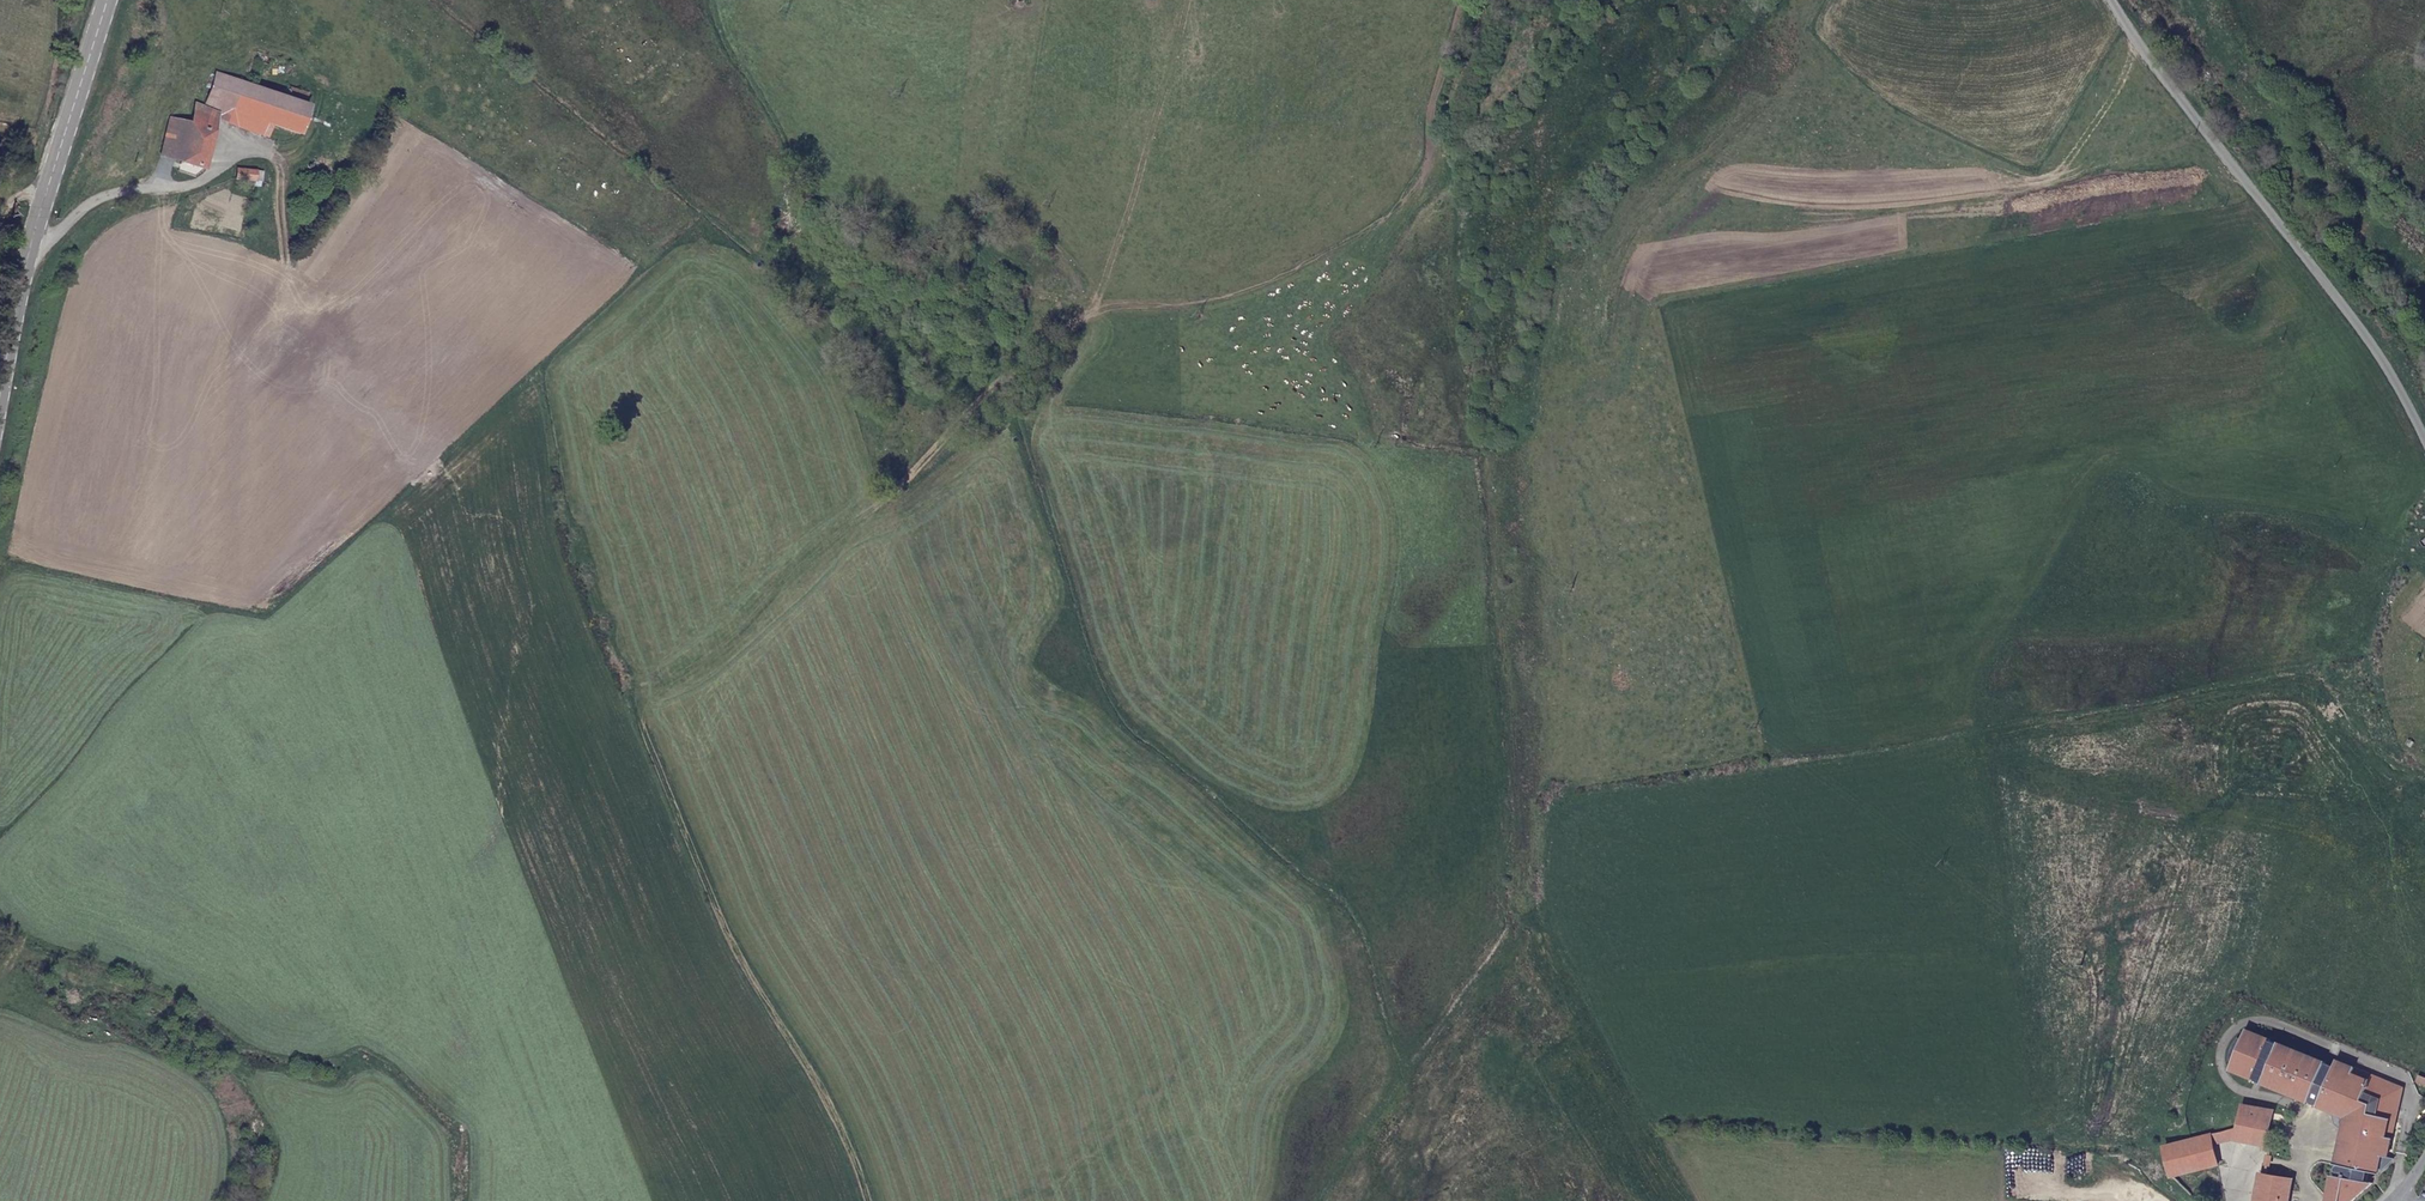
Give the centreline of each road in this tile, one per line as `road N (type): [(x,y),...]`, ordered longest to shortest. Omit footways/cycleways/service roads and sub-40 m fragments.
road 1 (track): [(866,1200),(831,1111),(730,946),(641,715),(656,691),(740,635),(788,573),(886,501),(1036,348),(1090,312),(1249,292),(1414,200),(1512,0)]
road 2 (unclassified): [(2110,0),(2365,333),(2424,440)]
road 3 (secondary): [(105,0),(22,276),(0,391)]

